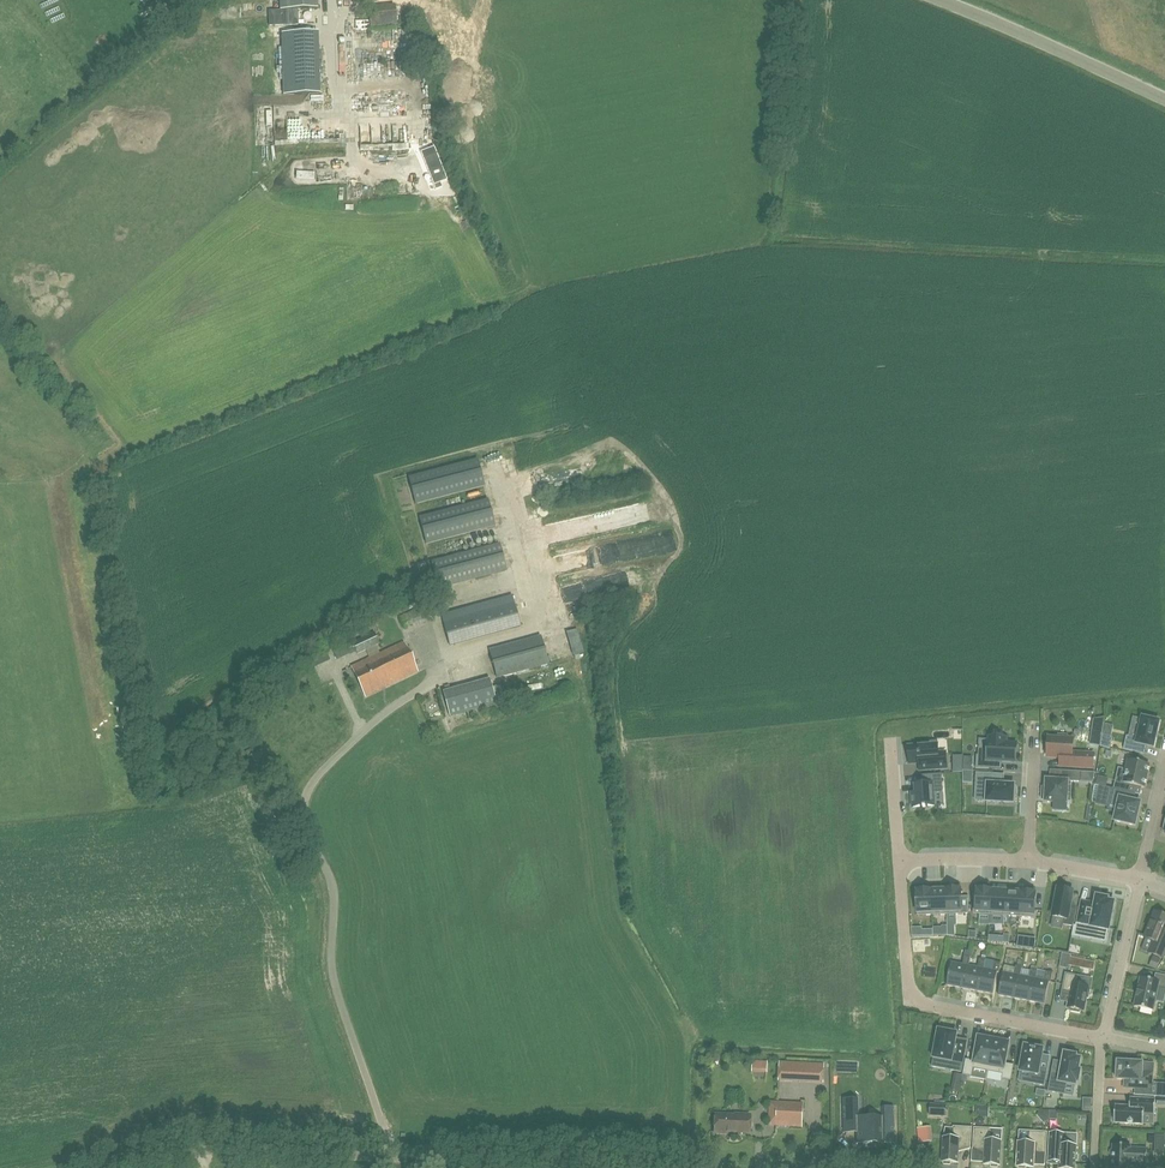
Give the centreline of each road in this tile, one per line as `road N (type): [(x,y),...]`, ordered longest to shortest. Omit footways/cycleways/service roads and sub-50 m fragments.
road 1 (unclassified): [(112,1167),(218,1150),(602,1167)]
road 2 (residential): [(899,861),(910,1000),(1103,1036)]
road 3 (unclassified): [(1164,99),(942,0)]
road 4 (residential): [(1103,1036),(1140,883)]
road 5 (residential): [(1029,862),(1036,722)]
road 6 (residential): [(899,861),(1029,862)]
road 7 (residential): [(889,741),(899,861)]

